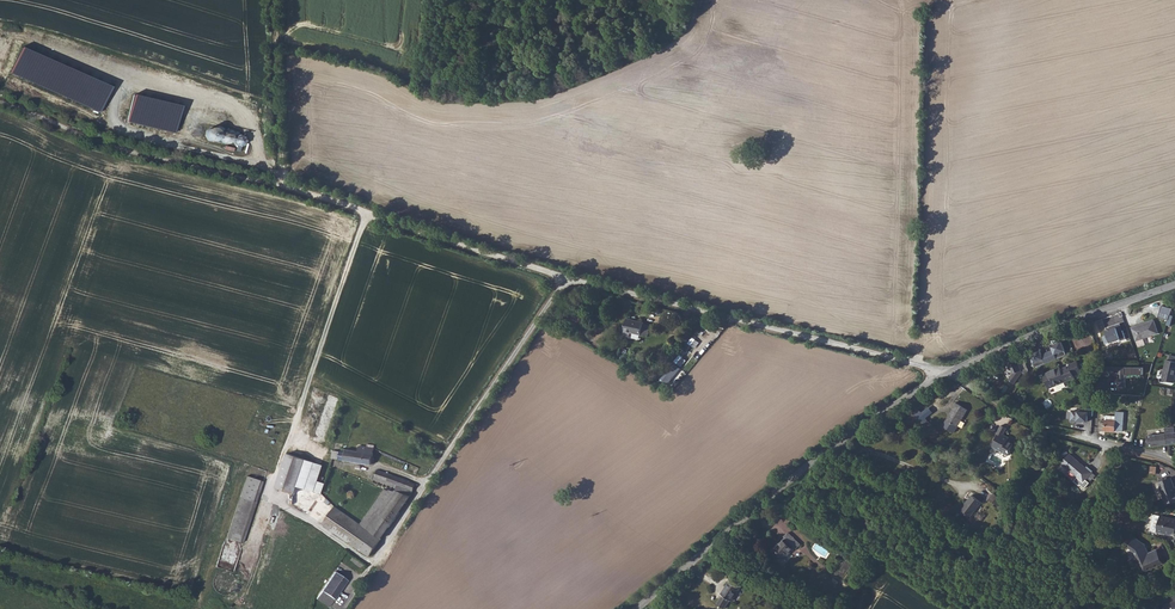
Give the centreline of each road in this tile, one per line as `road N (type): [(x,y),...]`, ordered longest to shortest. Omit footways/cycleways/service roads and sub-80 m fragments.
road 1 (track): [(951,370),(564,277),(283,187)]
road 2 (track): [(344,608),(564,277)]
road 3 (unclassified): [(644,608),(805,471),(951,370)]
road 4 (track): [(283,187),(92,139),(0,102)]
road 5 (unclassified): [(1174,464),(1036,430),(951,370)]
road 6 (unclassified): [(951,370),(1049,322),(1174,280)]
road 7 (track): [(283,187),(277,0)]
road 8 (track): [(310,379),(449,449)]

